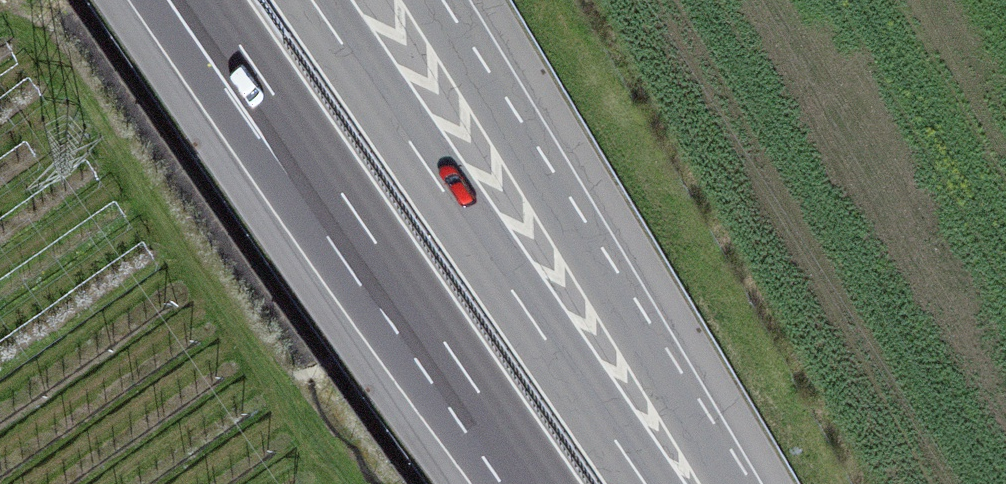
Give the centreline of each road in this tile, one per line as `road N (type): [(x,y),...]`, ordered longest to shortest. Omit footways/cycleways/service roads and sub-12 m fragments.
road 1 (motorway): [(646,483),(312,0)]
road 2 (motorway): [(208,0),(541,483)]
road 3 (motorway): [(724,483),(423,0)]

